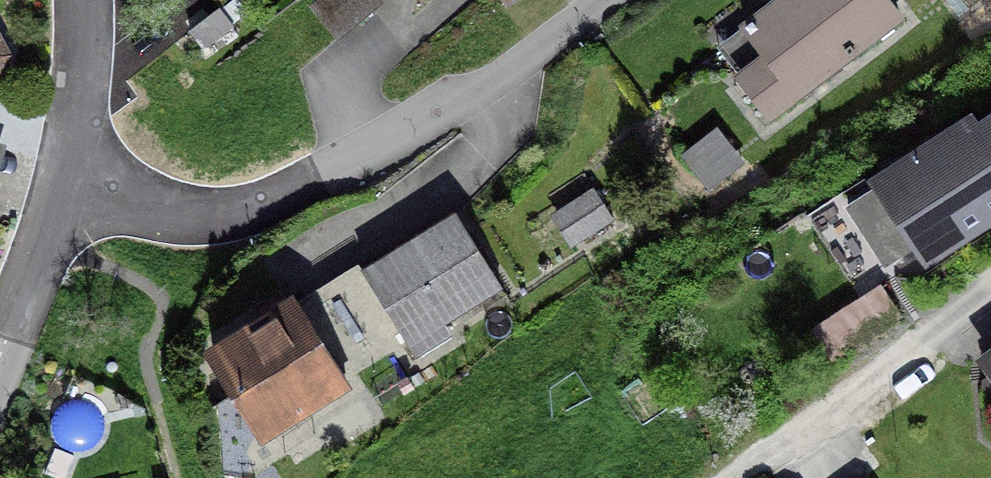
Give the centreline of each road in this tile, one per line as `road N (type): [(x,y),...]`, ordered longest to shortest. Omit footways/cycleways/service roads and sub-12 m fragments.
road 1 (residential): [(612,0),(521,70),(283,194),(210,216),(110,200),(67,177)]
road 2 (residential): [(67,177),(0,351)]
road 3 (residential): [(88,0),(90,60),(67,177)]

